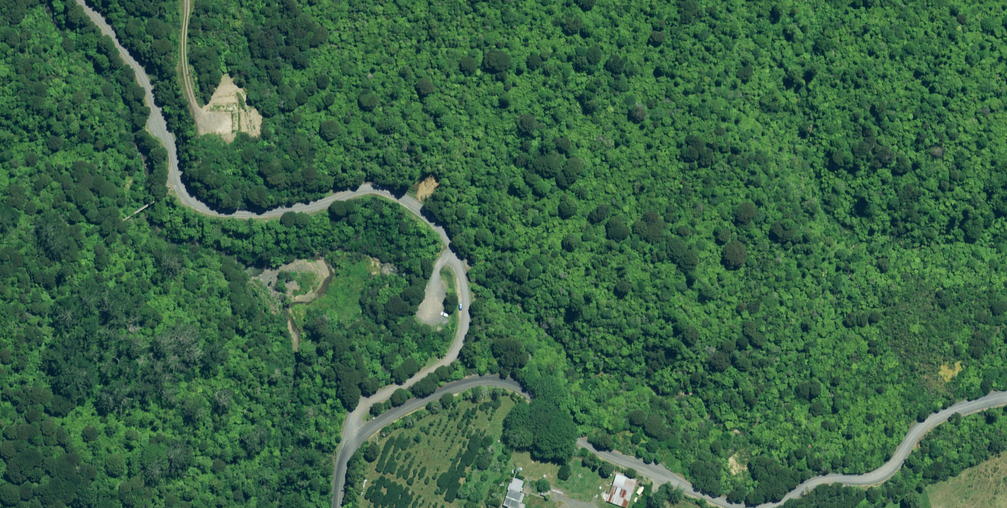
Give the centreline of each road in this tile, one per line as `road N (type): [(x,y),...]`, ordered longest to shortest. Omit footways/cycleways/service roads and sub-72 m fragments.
road 1 (tertiary): [(353,444),(357,417),(375,397),(447,360),(464,328),(468,299),(452,245),(424,212),(379,188),(254,212),(213,209),(188,197),(139,74),(81,0)]
road 2 (tertiary): [(1006,399),(938,417),(896,464),(809,486),(778,507)]
road 3 (tertiary): [(728,507),(615,462),(506,379)]
road 4 (tertiary): [(353,444),(412,407),(477,381),(506,379)]

